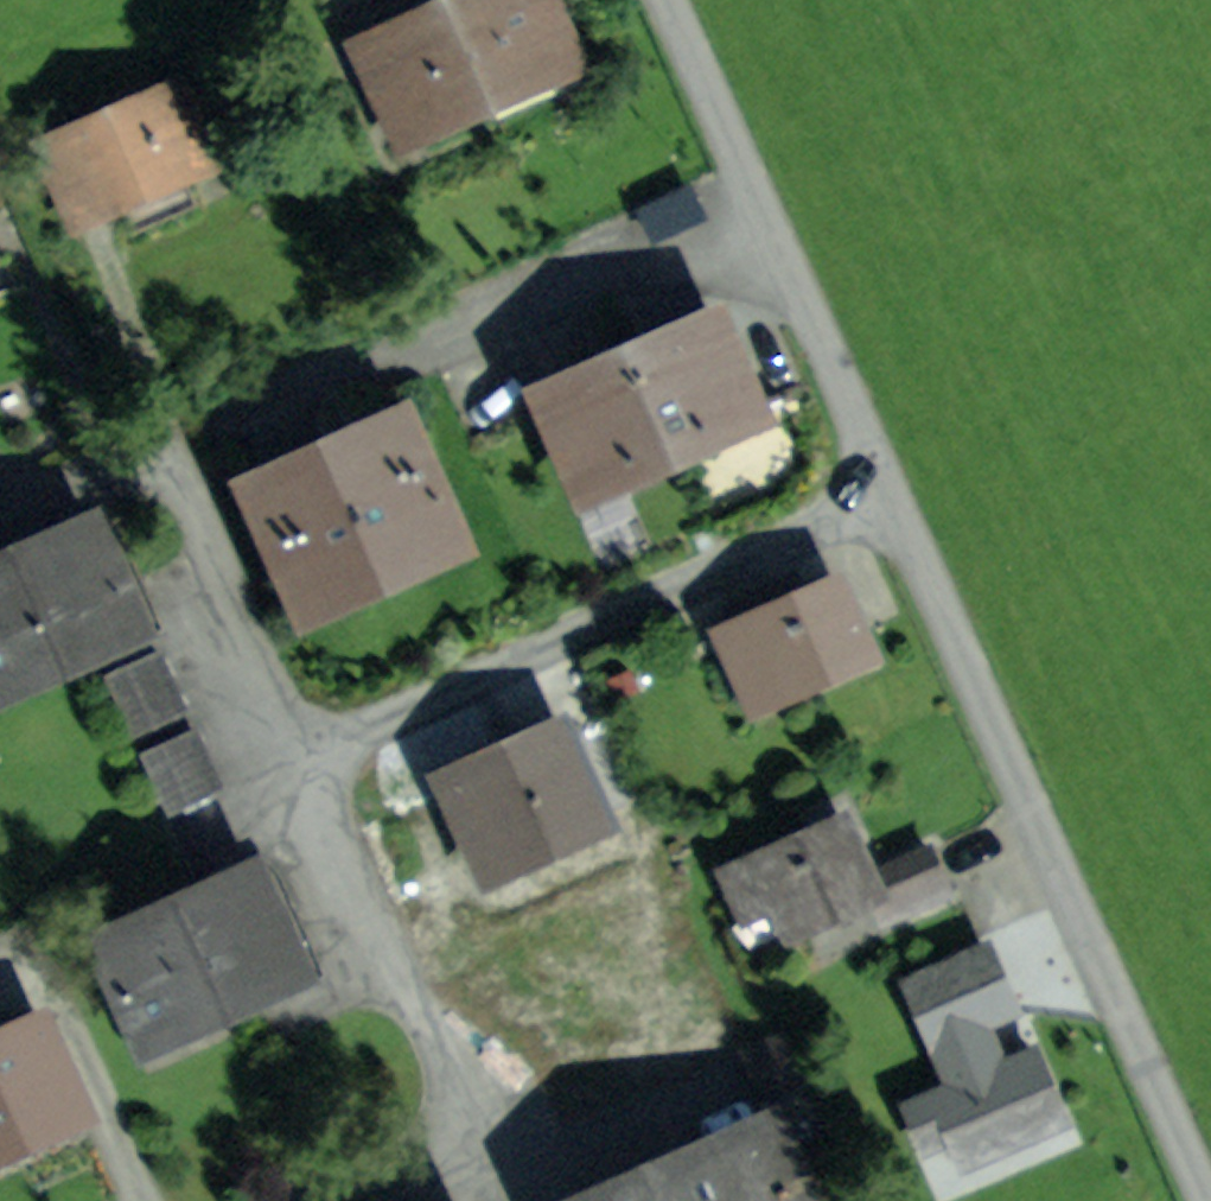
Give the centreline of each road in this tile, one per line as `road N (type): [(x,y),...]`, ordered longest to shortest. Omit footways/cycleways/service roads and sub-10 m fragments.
road 1 (unclassified): [(1210,1199),(895,495)]
road 2 (residential): [(895,495),(292,756)]
road 3 (unclassified): [(895,495),(672,0)]
road 4 (residential): [(292,756),(475,1177),(419,1200)]
road 5 (residential): [(156,442),(292,756)]
road 6 (residential): [(141,1200),(39,966)]

